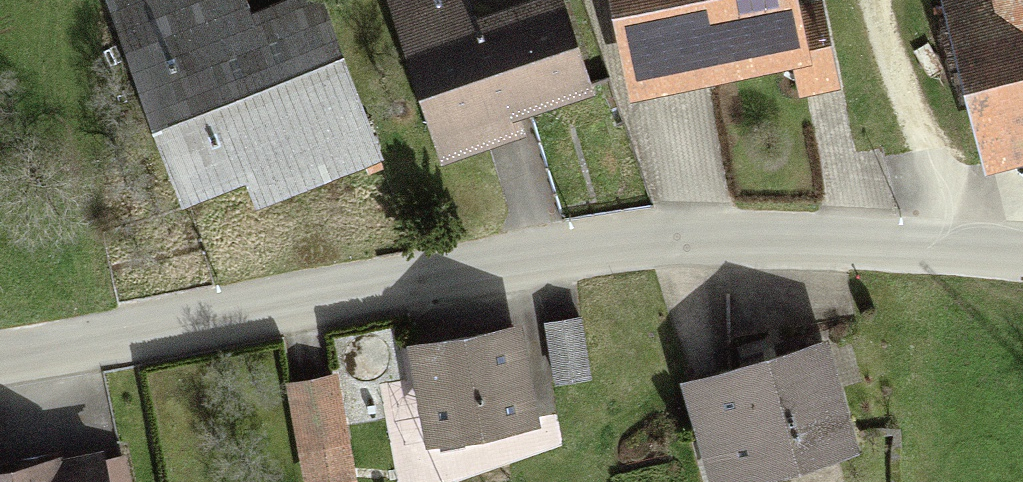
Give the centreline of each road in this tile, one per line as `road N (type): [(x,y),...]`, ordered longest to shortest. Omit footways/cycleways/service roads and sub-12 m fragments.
road 1 (tertiary): [(1022,257),(637,249),(0,362)]

